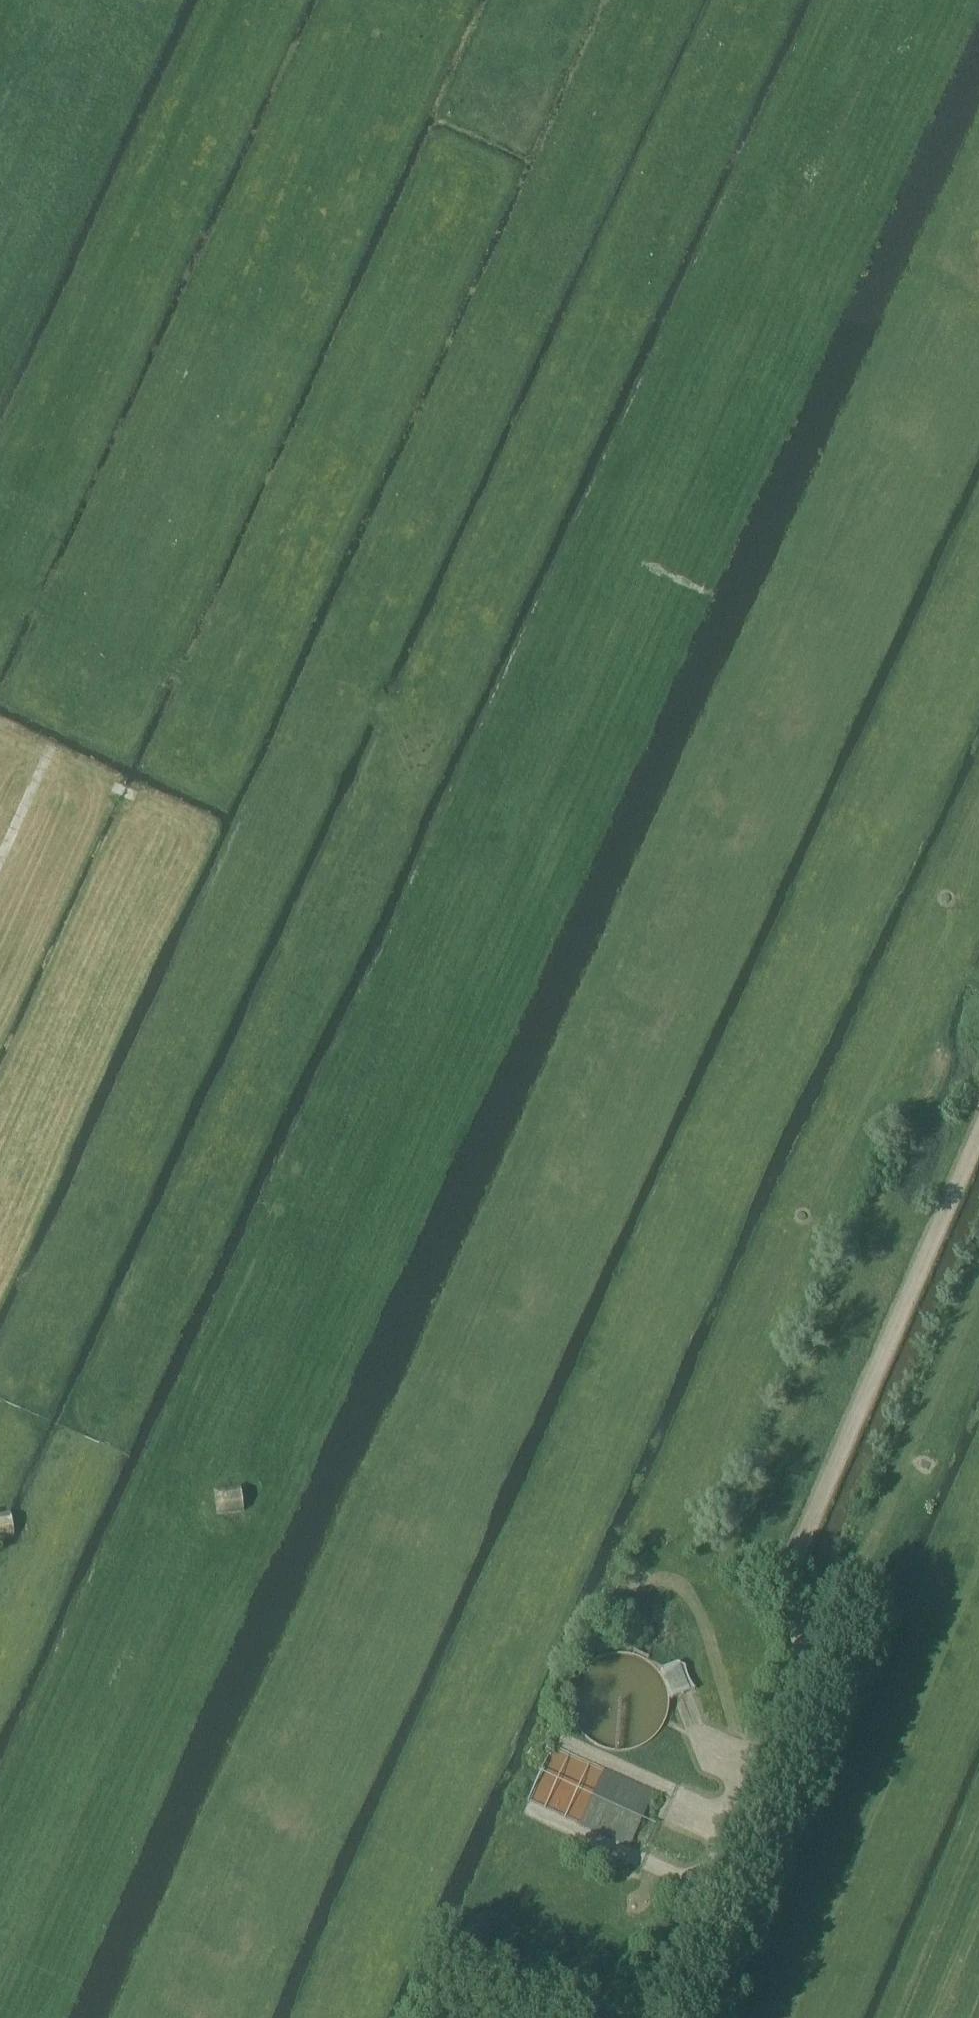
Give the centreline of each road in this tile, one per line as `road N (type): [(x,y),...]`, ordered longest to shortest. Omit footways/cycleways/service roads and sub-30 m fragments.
road 1 (track): [(978,1136),(795,1562),(792,1691),(645,2017)]

